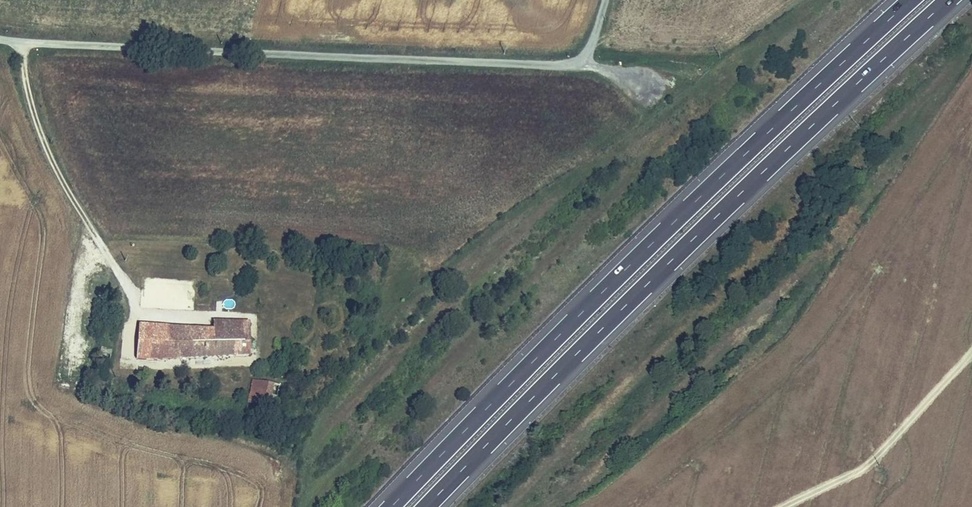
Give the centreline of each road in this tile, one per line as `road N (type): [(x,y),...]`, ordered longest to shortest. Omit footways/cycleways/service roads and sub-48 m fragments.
road 1 (motorway): [(426,506),(650,281),(948,0)]
road 2 (motorway): [(911,0),(628,267),(391,506)]

